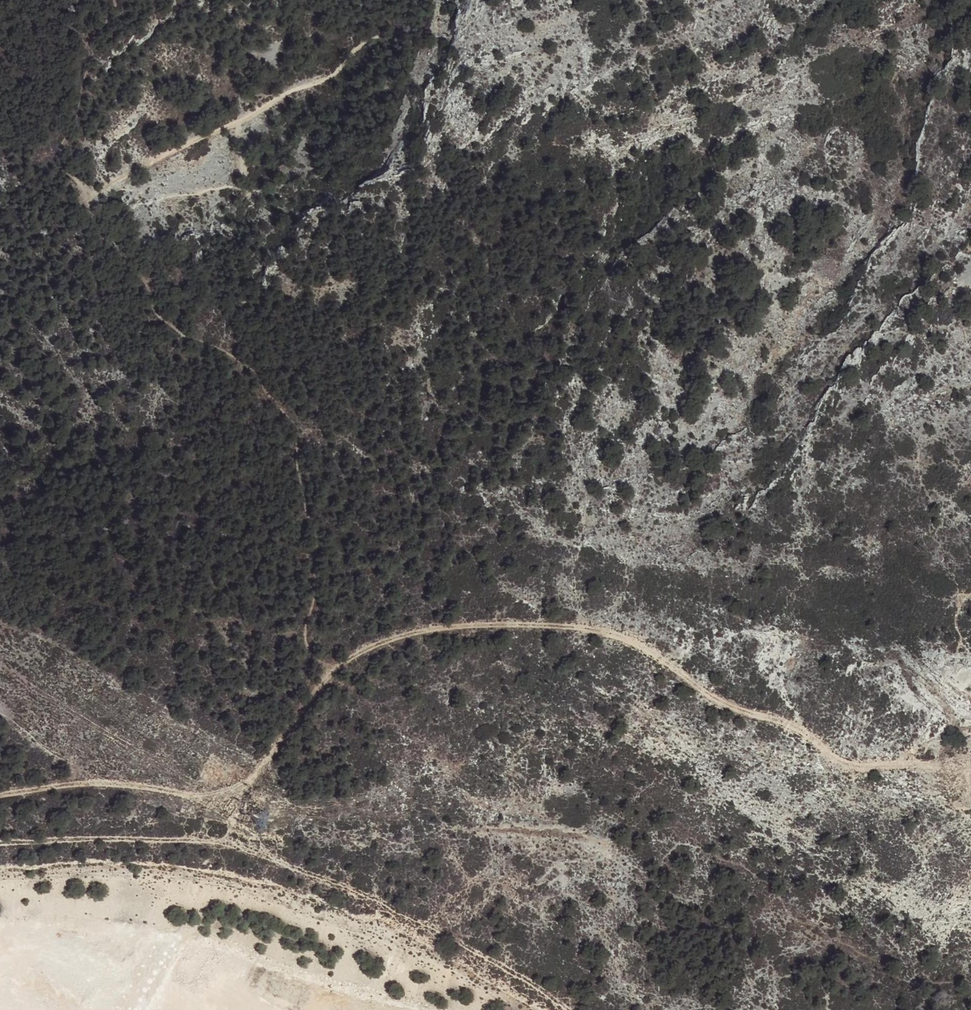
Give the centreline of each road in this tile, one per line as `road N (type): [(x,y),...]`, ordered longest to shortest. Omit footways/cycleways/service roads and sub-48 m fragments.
road 1 (track): [(0,796),(88,782),(190,795),(231,789),(266,763),(344,662),(418,632),(513,624),(582,629),(643,648),(715,700),(798,729),(846,766),(970,765)]

